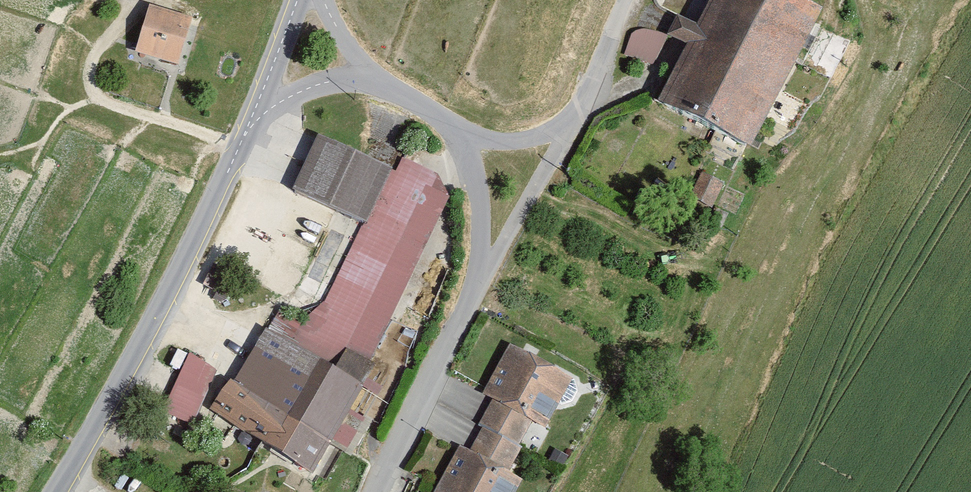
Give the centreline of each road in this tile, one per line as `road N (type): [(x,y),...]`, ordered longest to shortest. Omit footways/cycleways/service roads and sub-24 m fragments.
road 1 (tertiary): [(252,115),(93,433),(55,491)]
road 2 (residential): [(482,276),(374,491)]
road 3 (residential): [(579,120),(482,276)]
road 4 (residential): [(482,276),(485,165),(464,120)]
road 5 (residential): [(252,115),(307,85),(387,75)]
road 6 (residential): [(579,120),(632,0)]
road 7 (tertiary): [(303,0),(252,115)]

